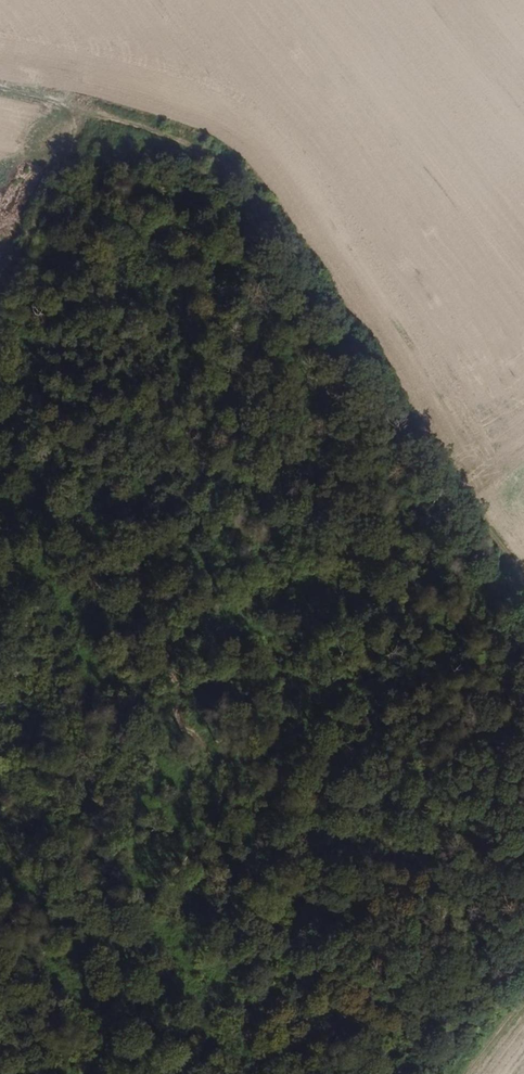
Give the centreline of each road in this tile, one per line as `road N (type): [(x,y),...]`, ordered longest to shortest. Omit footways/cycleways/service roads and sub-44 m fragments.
road 1 (track): [(0,90),(95,111),(177,142),(251,197),(523,586)]

